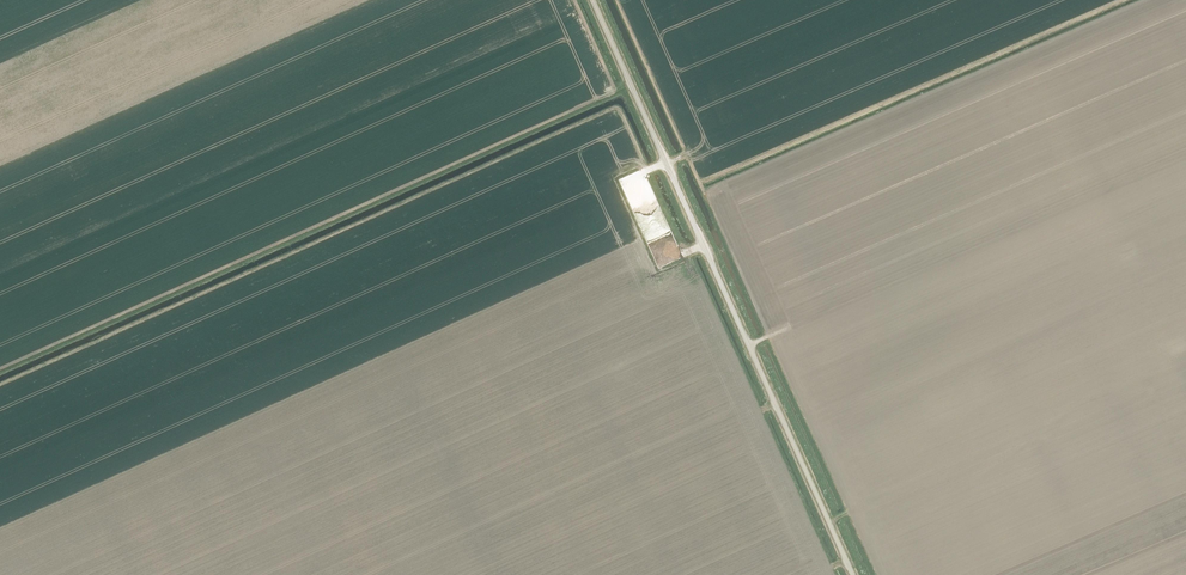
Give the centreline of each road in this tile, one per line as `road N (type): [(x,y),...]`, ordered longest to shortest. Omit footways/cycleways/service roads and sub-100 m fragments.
road 1 (unclassified): [(849,574),(589,0)]

